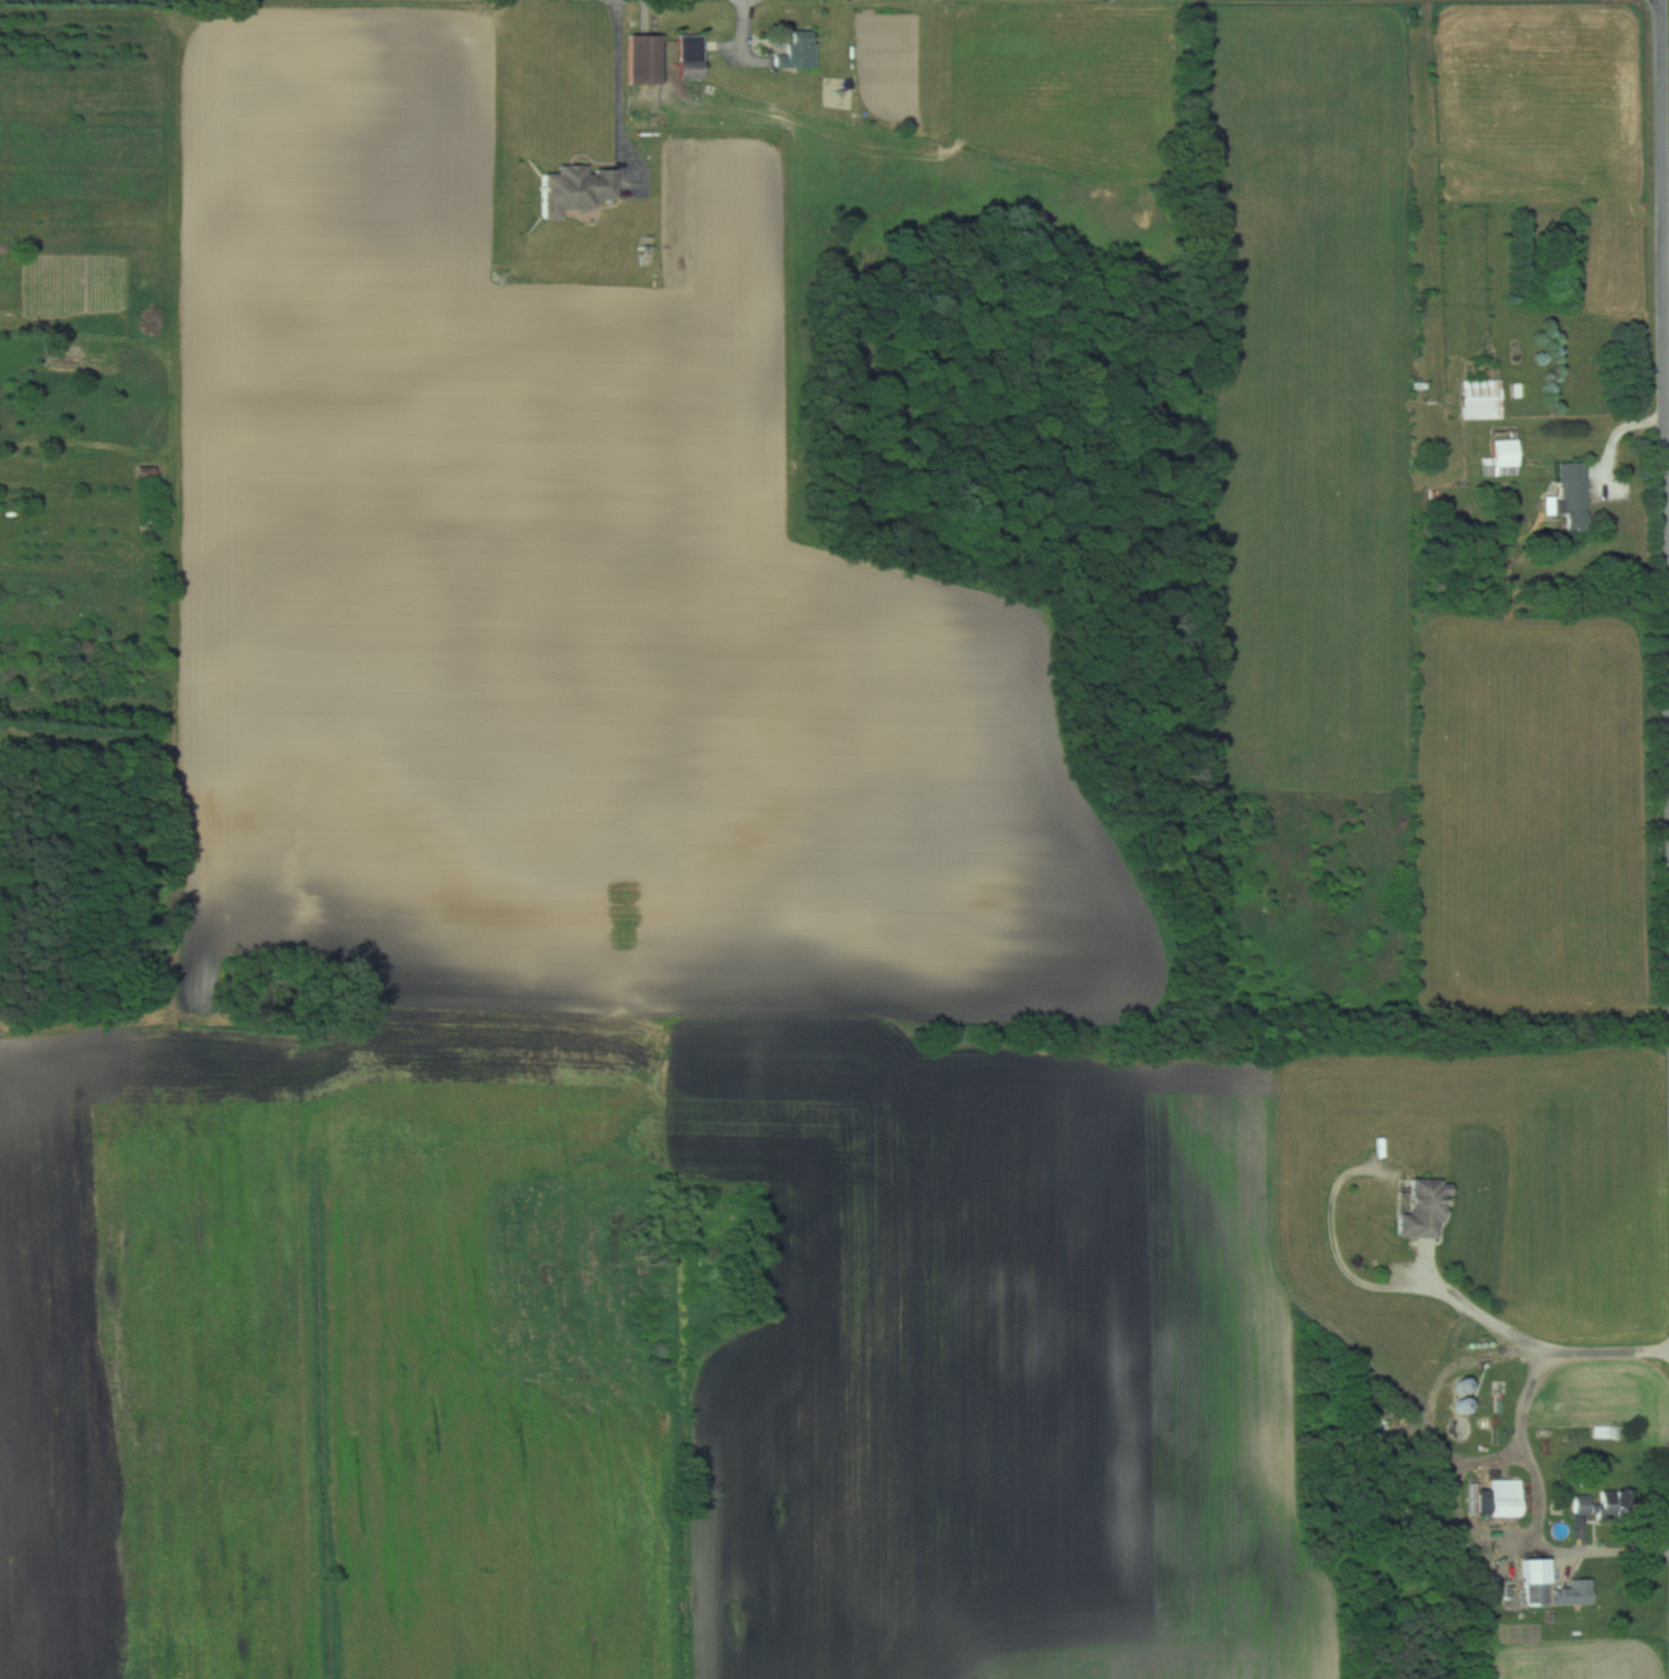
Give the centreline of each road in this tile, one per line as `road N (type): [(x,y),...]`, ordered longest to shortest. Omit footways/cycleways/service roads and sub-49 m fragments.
road 1 (residential): [(1668,347),(1664,0)]

